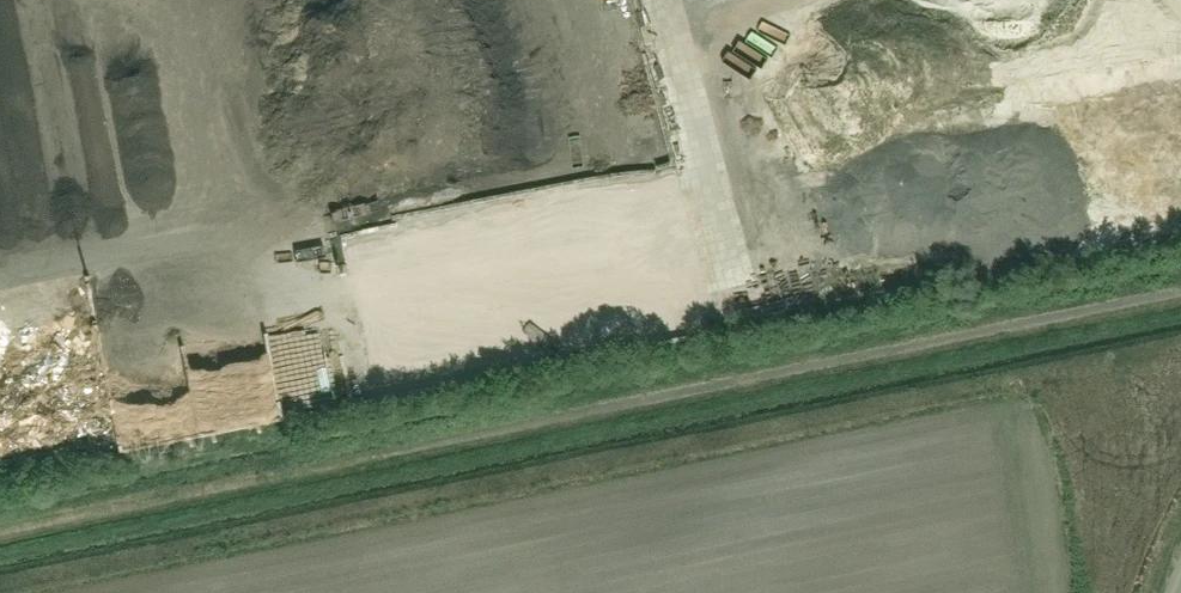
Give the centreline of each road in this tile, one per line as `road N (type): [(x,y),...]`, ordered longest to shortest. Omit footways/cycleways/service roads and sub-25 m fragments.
road 1 (unclassified): [(1180,293),(0,532)]

